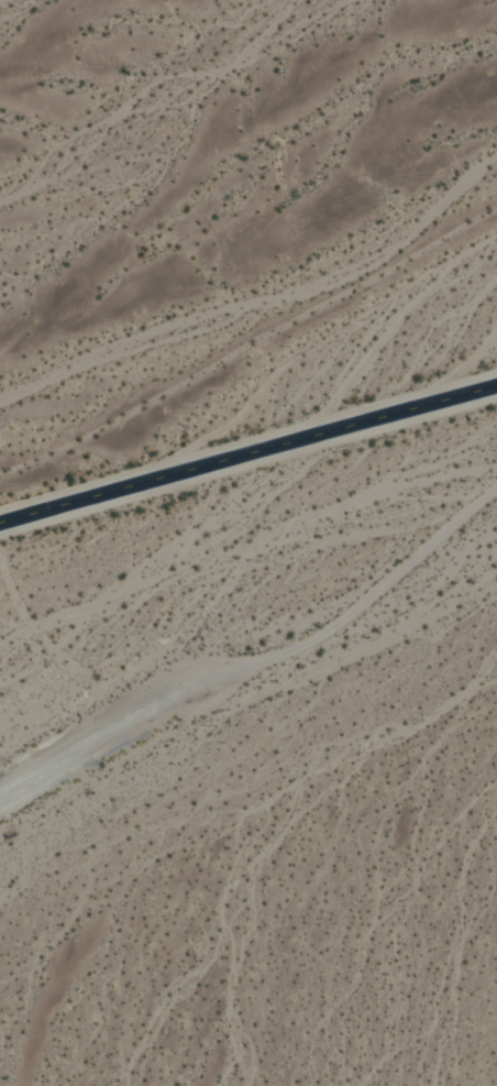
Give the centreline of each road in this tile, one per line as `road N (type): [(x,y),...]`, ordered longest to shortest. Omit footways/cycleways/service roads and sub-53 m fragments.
road 1 (tertiary): [(496,384),(0,520)]
road 2 (track): [(217,678),(328,640),(496,497)]
road 3 (track): [(0,806),(217,678)]

